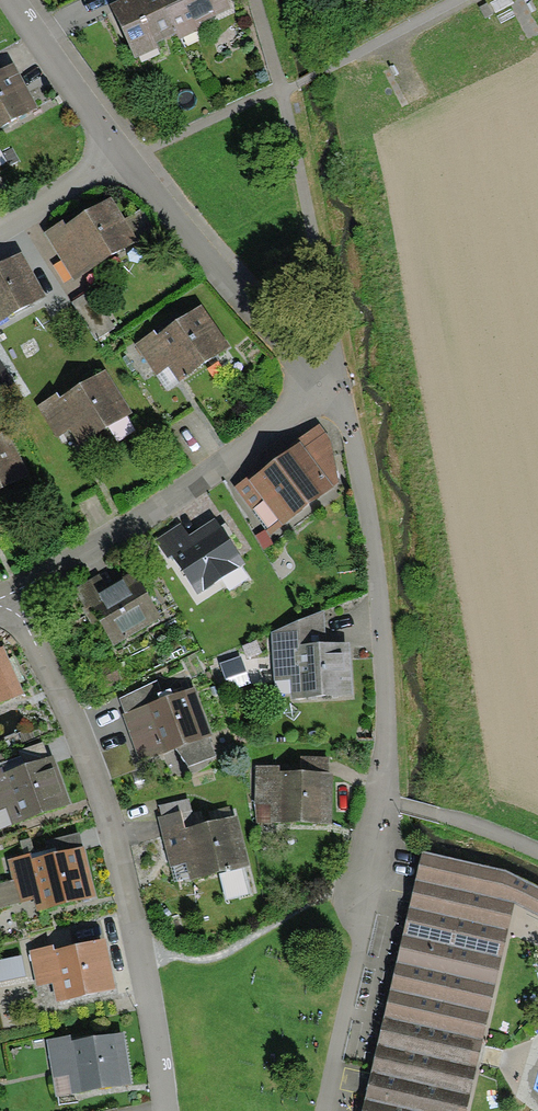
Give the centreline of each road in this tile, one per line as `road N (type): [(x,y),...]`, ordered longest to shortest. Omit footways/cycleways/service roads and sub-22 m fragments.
road 1 (residential): [(119,150),(337,382),(153,511),(11,594)]
road 2 (residential): [(11,594),(115,835),(166,1110)]
road 3 (residential): [(316,1110),(362,880)]
road 4 (residential): [(13,0),(119,150)]
road 5 (residential): [(0,225),(119,150)]

